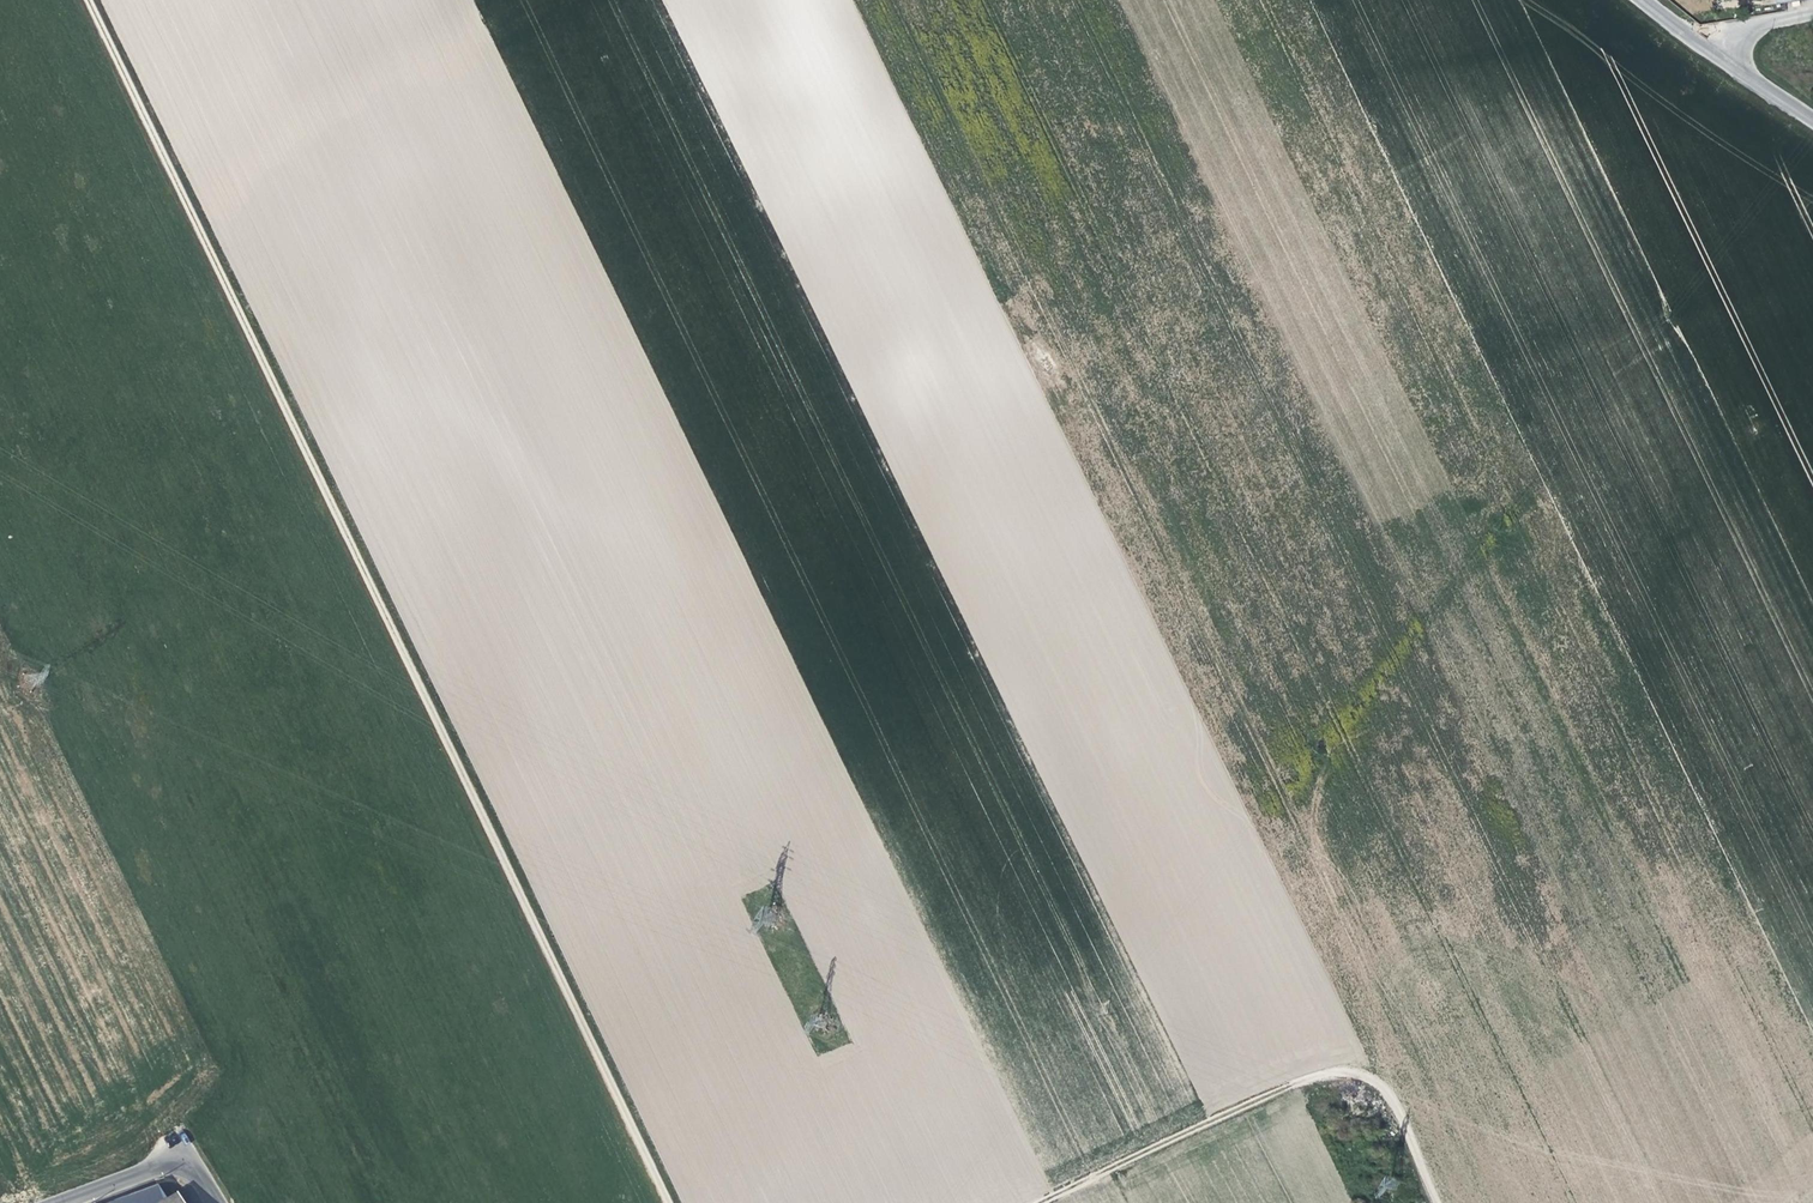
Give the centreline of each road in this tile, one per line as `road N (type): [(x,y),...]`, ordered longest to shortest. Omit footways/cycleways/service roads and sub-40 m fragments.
road 1 (track): [(1434,1202),(1390,1118),(1356,1094),(1306,1086),(1252,1101),(1041,1202)]
road 2 (residential): [(210,1202),(198,1182),(143,1166),(54,1202)]
road 3 (unclassified): [(1812,120),(1711,48)]

